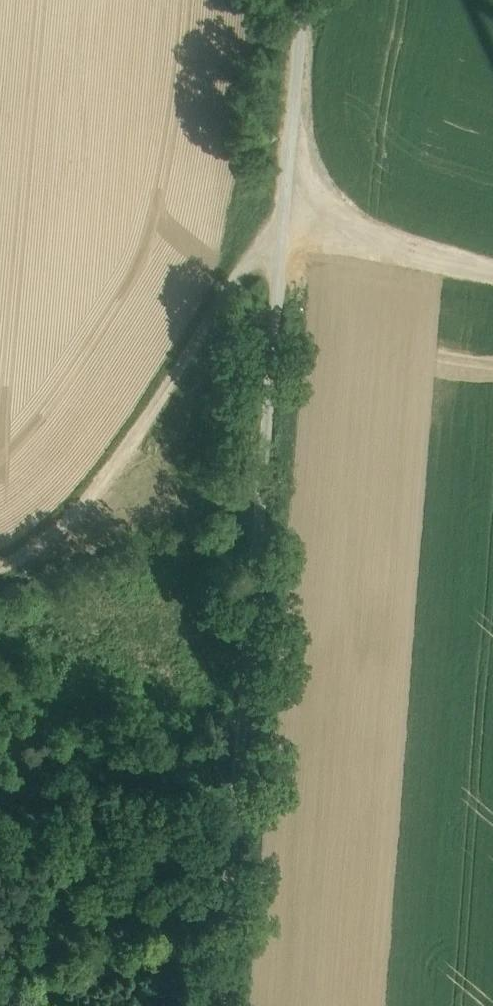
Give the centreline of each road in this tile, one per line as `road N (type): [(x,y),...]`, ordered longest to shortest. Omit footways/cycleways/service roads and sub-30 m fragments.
road 1 (unclassified): [(219,1005),(300,0)]
road 2 (track): [(282,230),(232,281),(55,539),(0,558)]
road 3 (track): [(282,230),(330,224),(492,268)]

